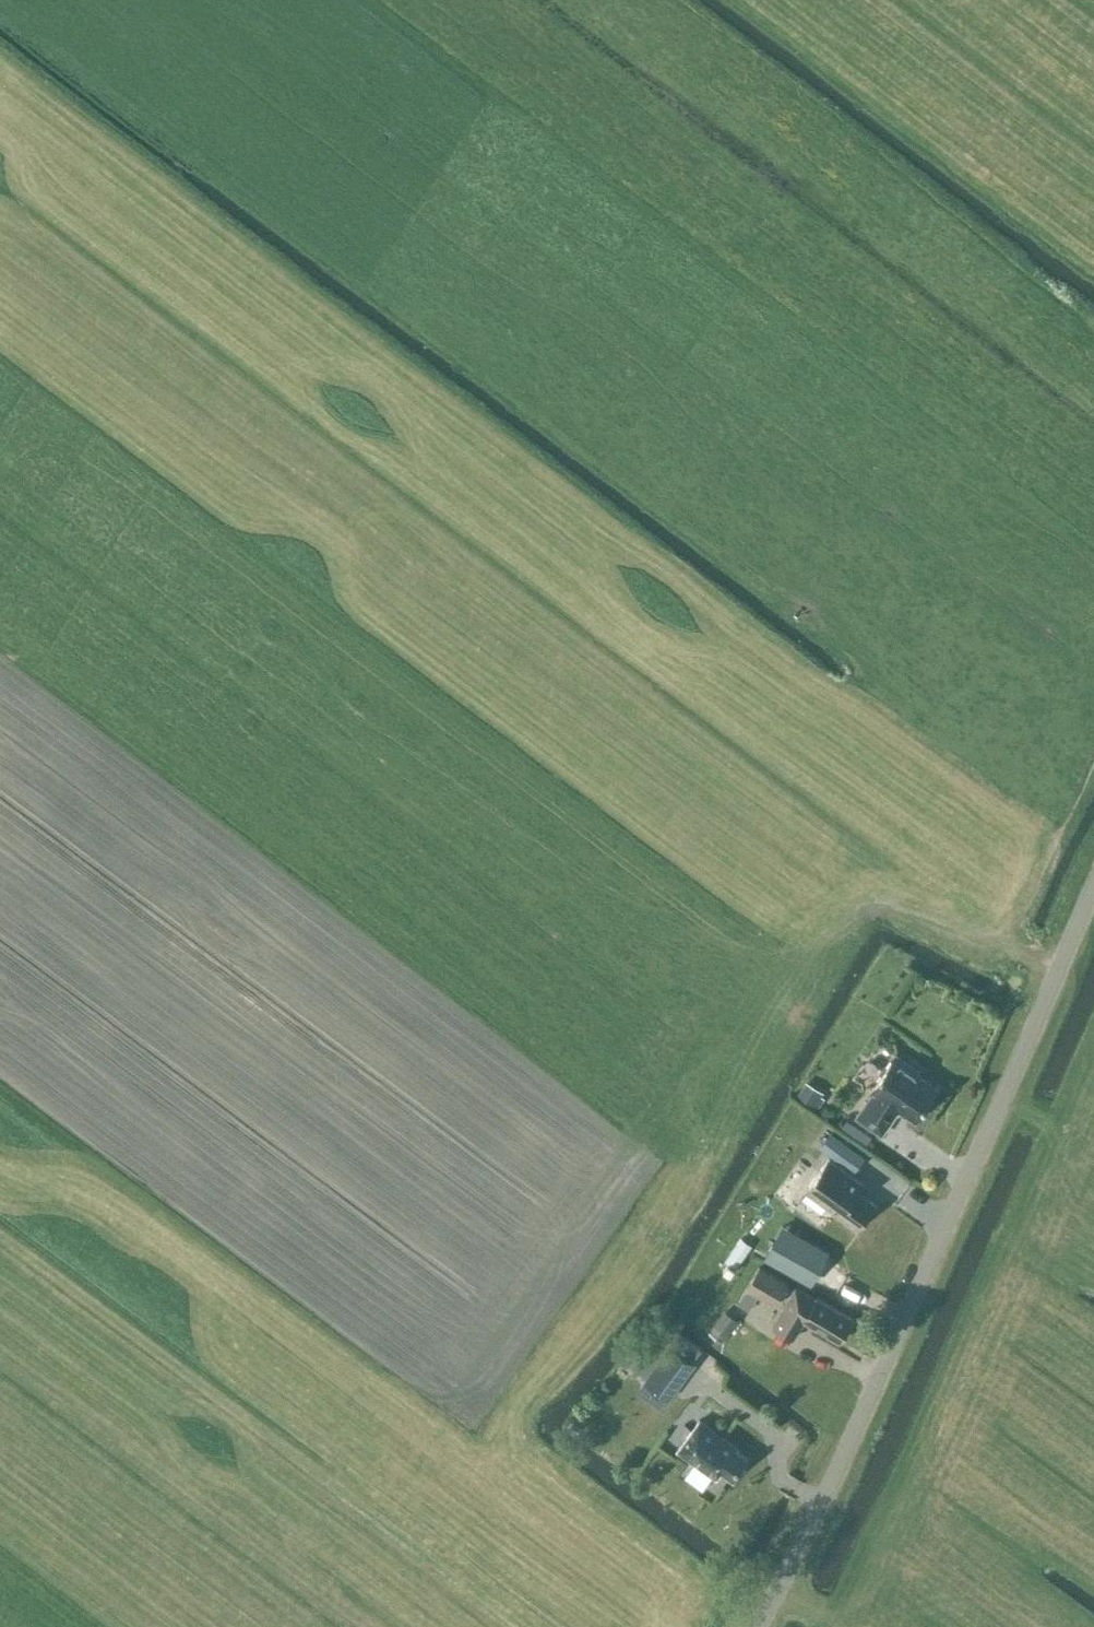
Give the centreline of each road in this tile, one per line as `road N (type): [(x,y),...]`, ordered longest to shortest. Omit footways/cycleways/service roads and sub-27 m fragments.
road 1 (unclassified): [(761,1626),(1093,884)]

